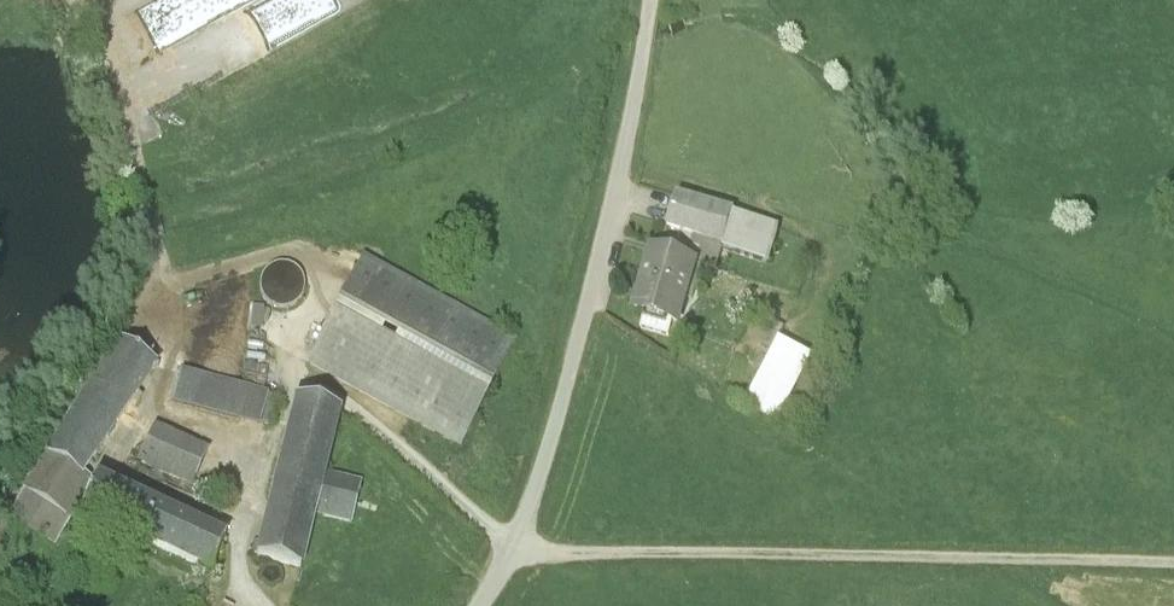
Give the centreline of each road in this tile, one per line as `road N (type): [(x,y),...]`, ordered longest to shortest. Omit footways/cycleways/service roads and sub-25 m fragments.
road 1 (track): [(307,319),(290,352),(299,378),(375,420),(514,550),(1173,562)]
road 2 (unclassified): [(480,605),(514,550),(607,244),(650,0)]
road 3 (track): [(78,0),(102,48),(153,243),(171,348),(157,402),(172,421),(230,442),(267,471)]
road 4 (track): [(255,605),(242,574),(243,516),(299,378)]

